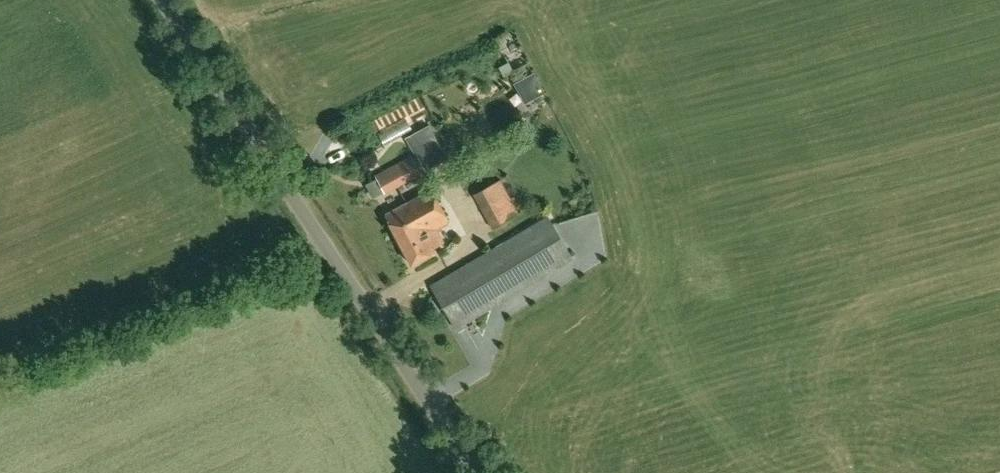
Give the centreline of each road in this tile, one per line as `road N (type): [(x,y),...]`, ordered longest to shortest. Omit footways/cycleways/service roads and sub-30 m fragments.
road 1 (unclassified): [(488,472),(415,356),(161,0)]

